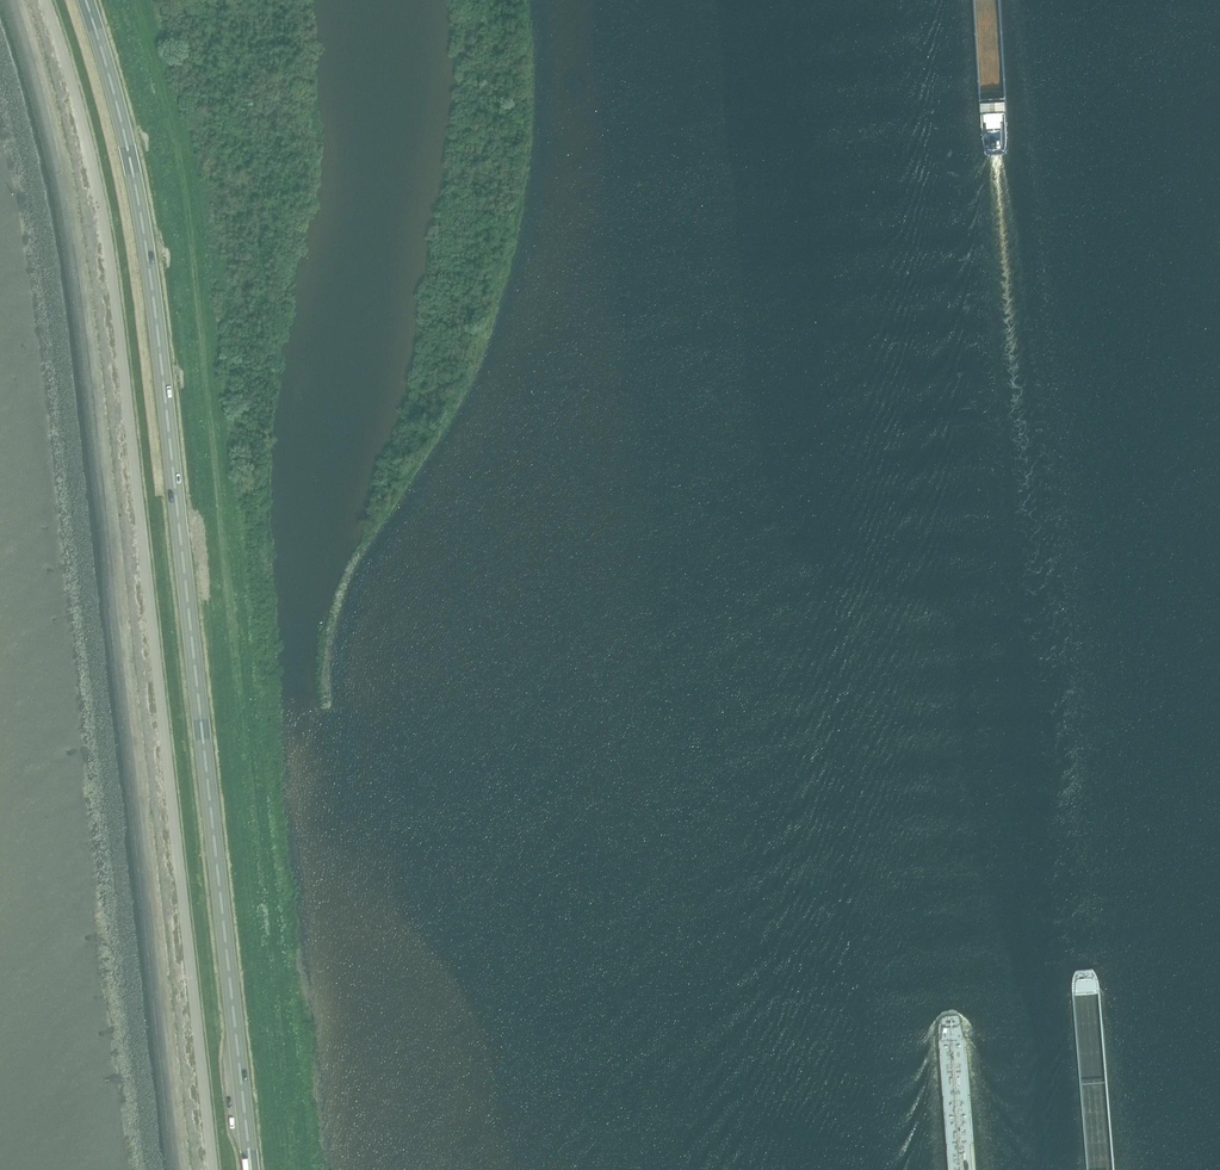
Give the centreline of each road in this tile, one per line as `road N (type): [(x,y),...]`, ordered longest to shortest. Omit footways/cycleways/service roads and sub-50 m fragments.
road 1 (unclassified): [(213,1169),(107,238),(84,119),(45,0)]
road 2 (trunk): [(250,1169),(138,189),(86,0)]

